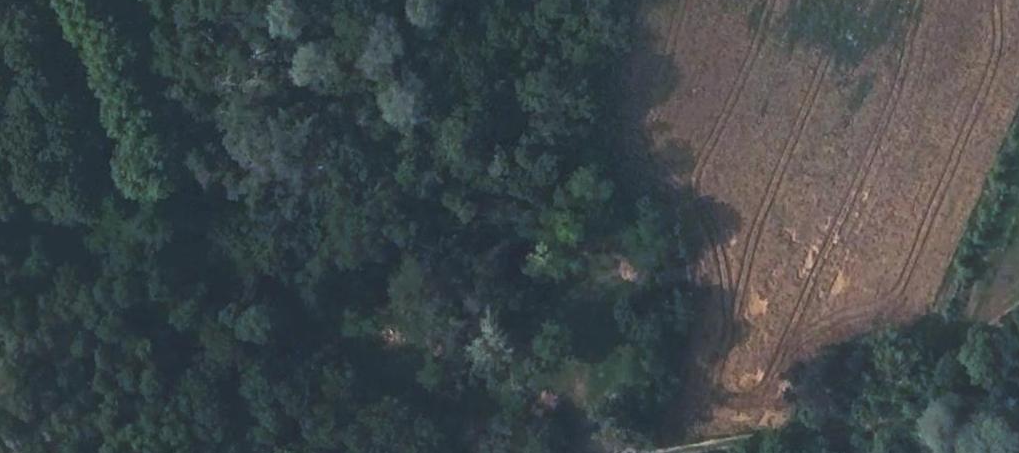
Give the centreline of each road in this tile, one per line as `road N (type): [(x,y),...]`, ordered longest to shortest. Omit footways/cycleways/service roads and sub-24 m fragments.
road 1 (track): [(483,452),(450,439),(242,156)]
road 2 (track): [(1018,308),(921,384),(838,430),(673,452)]

